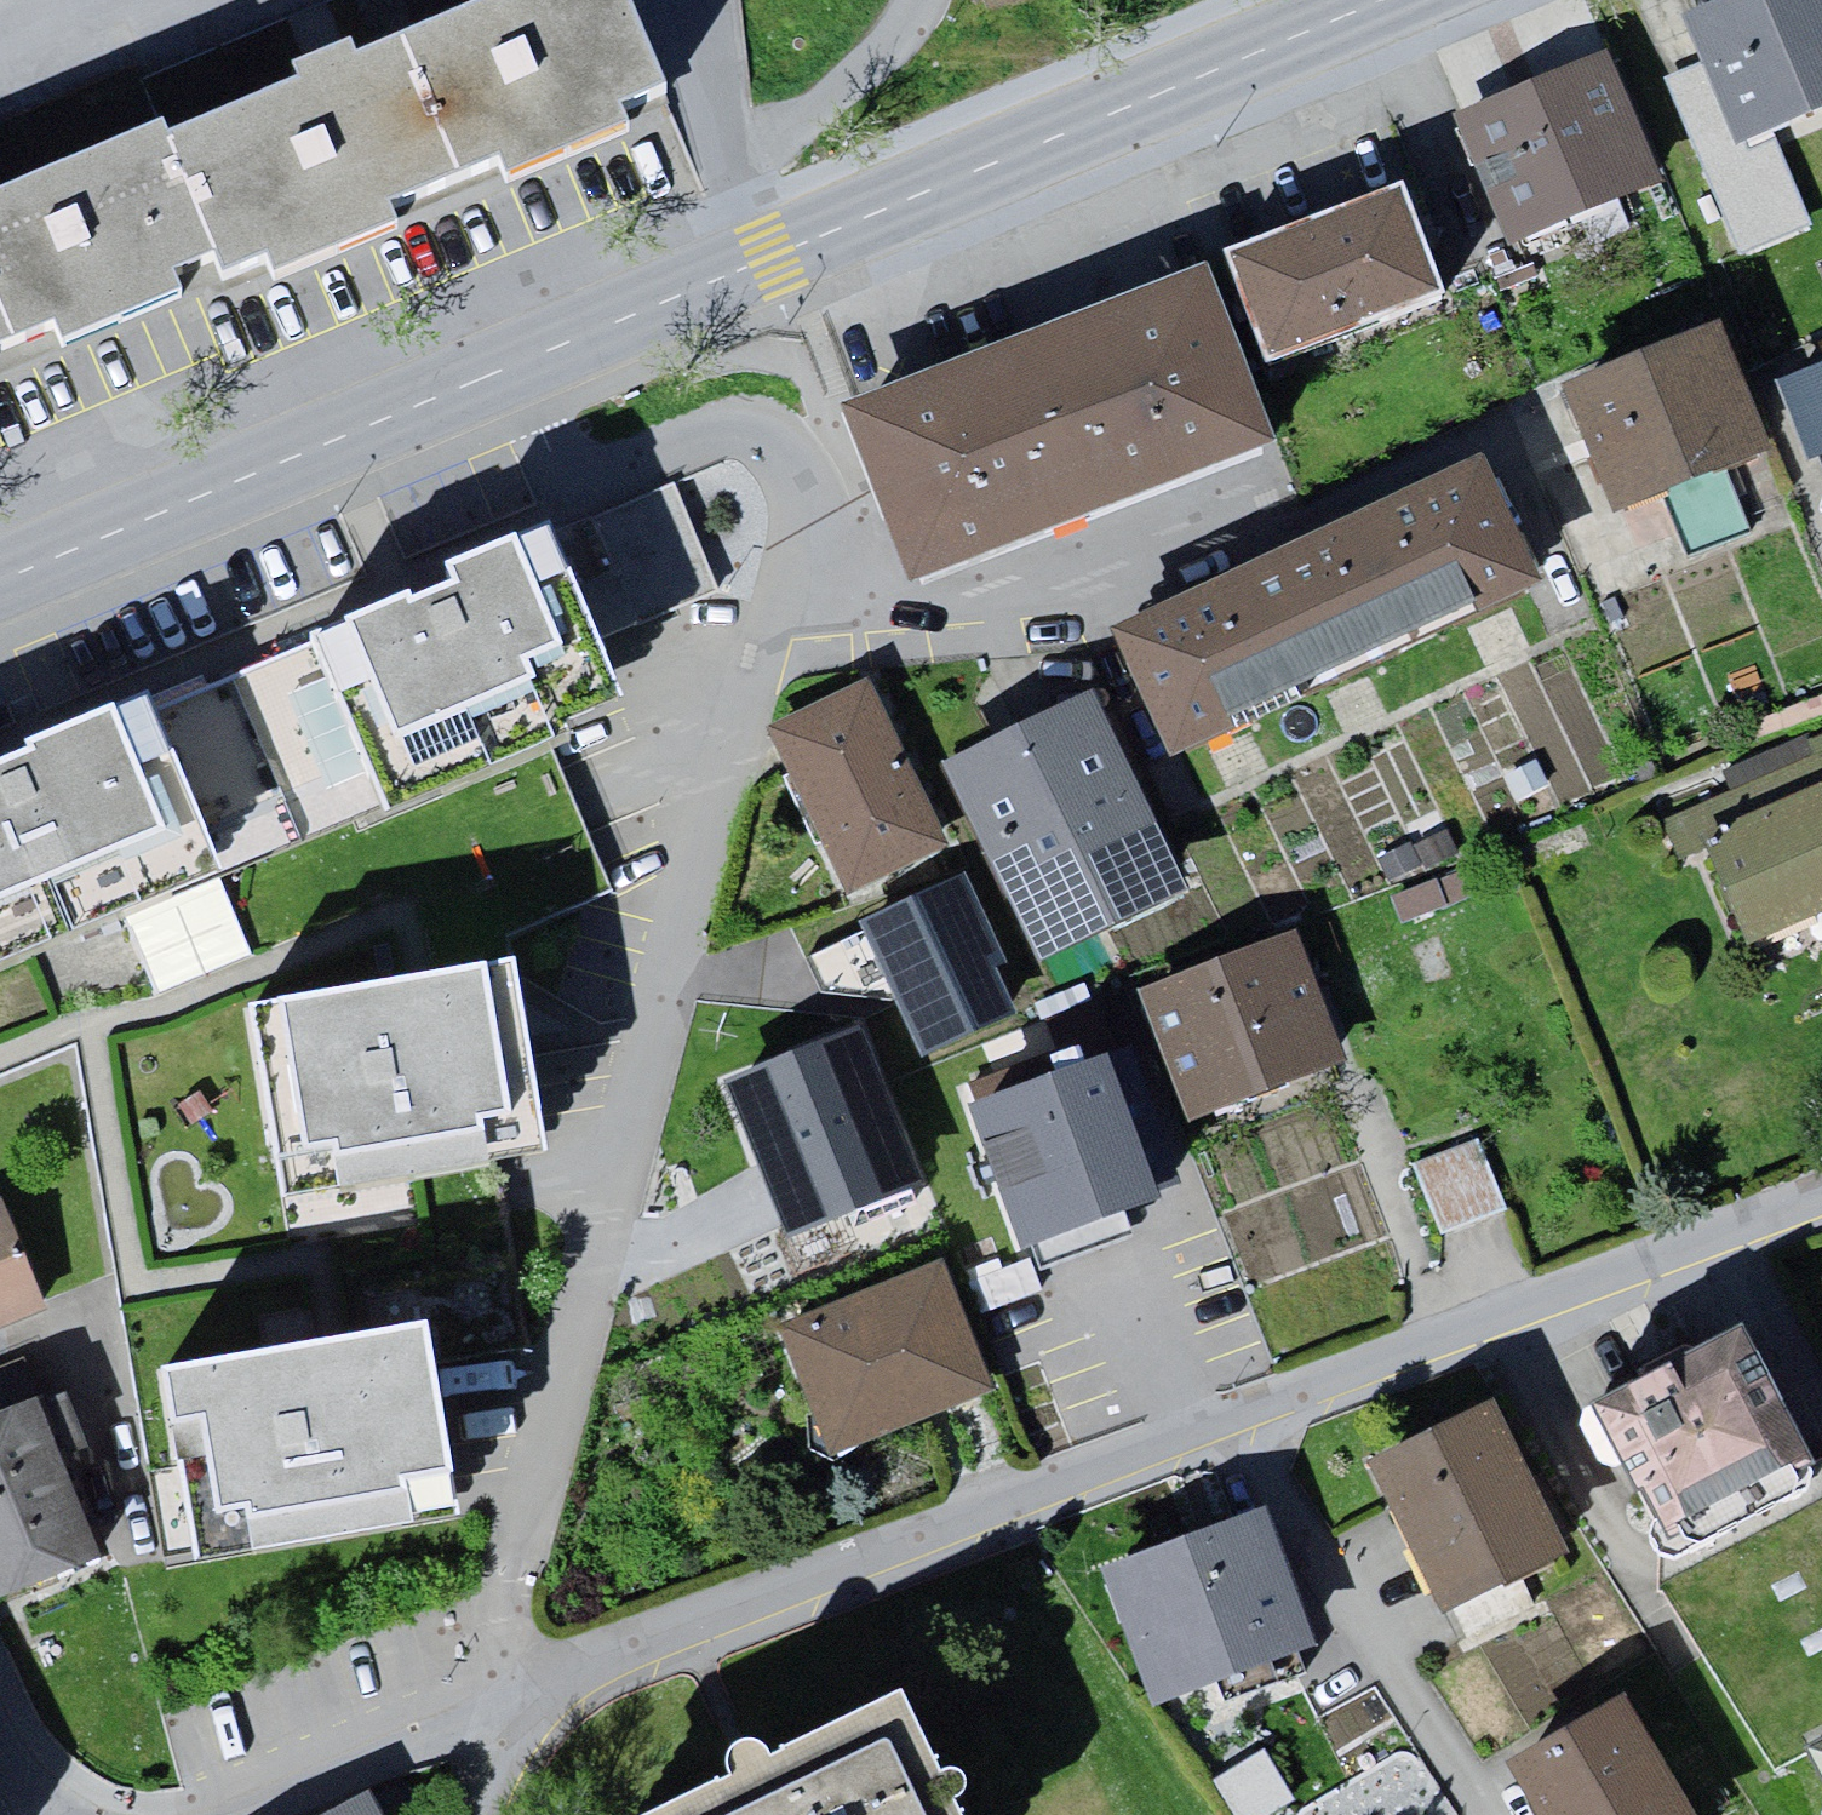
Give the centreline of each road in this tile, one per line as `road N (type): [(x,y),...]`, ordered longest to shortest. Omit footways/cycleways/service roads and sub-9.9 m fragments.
road 1 (residential): [(517,1687),(1821,1201)]
road 2 (residential): [(563,1408),(698,846),(768,631),(806,586),(814,501),(795,445),(746,421),(617,471),(546,440),(502,370)]
road 3 (residential): [(700,286),(1380,0)]
road 4 (residential): [(0,582),(502,370)]
road 5 (residential): [(700,286),(732,176),(776,150),(875,65),(925,0)]
road 6 (residential): [(217,1814),(517,1687)]
road 7 (residential): [(563,1408),(517,1687)]
road 8 (residential): [(502,370),(700,286)]
road 9 (residential): [(478,1814),(517,1687)]

